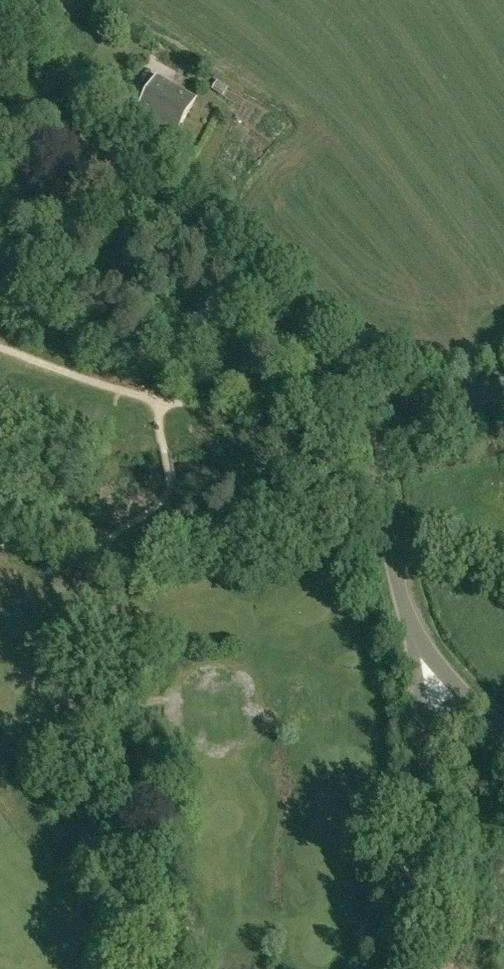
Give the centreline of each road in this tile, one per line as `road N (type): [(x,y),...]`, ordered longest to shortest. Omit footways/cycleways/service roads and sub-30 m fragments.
road 1 (unclassified): [(311,372),(90,155),(0,91)]
road 2 (unclassified): [(395,968),(427,790),(413,640)]
road 3 (unclassified): [(413,640),(373,483)]
road 4 (unclassified): [(503,738),(413,640)]
road 5 (unclassified): [(373,483),(311,372)]

